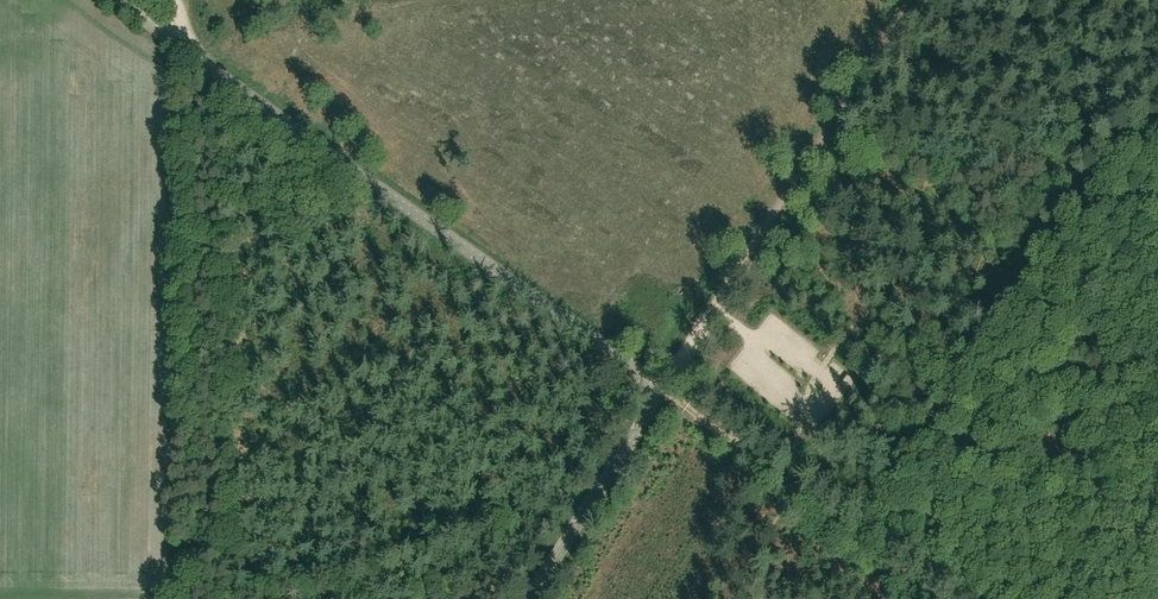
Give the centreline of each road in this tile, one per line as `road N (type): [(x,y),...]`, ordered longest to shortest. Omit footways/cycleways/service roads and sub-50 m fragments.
road 1 (tertiary): [(649,386),(332,148),(117,0)]
road 2 (track): [(908,0),(712,308)]
road 3 (track): [(1157,440),(914,516)]
road 4 (tertiary): [(528,598),(645,417),(649,386)]
road 5 (track): [(791,492),(675,399),(650,394)]
road 6 (track): [(921,598),(791,492)]
road 7 (track): [(712,308),(761,346),(750,359),(804,404)]

